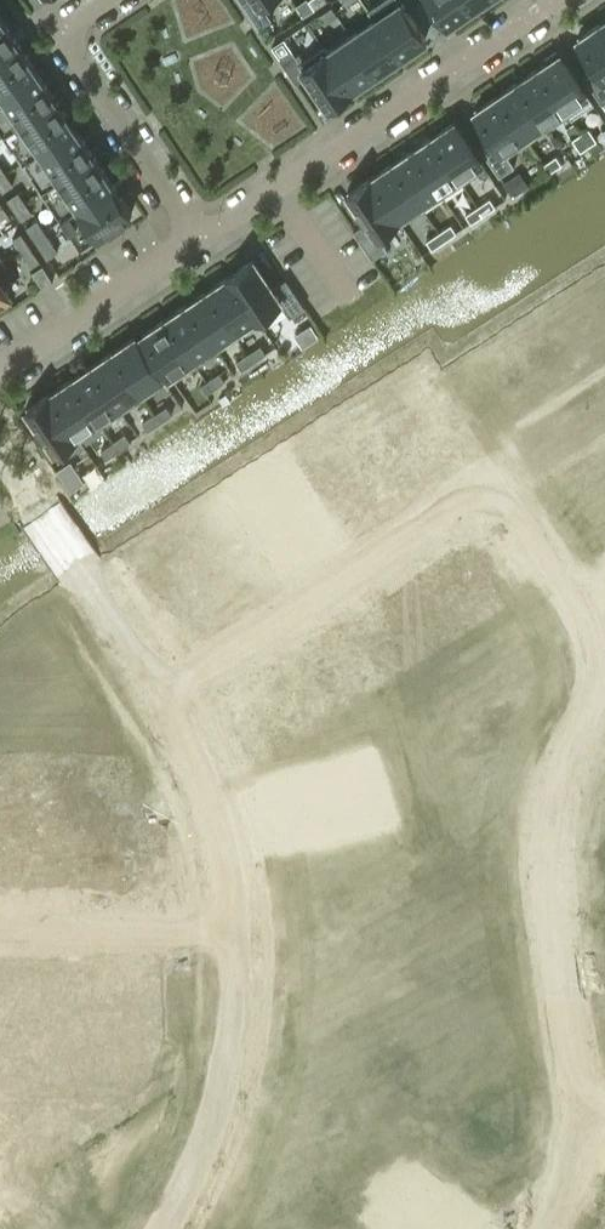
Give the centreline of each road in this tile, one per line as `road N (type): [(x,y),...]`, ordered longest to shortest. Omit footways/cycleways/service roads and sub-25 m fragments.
road 1 (residential): [(540,1228),(582,1146),(585,1110),(546,819),(549,774),(596,690),(583,619),(501,484)]
road 2 (residential): [(202,243),(573,0)]
road 3 (residential): [(501,484),(160,698)]
road 4 (residential): [(161,1228),(184,1192),(212,1114),(229,1038),(236,928)]
road 5 (residential): [(202,243),(68,52),(70,31),(110,0)]
road 6 (residential): [(236,928),(201,783),(160,698)]
road 7 (residential): [(0,373),(202,243)]
road 8 (residential): [(0,930),(236,928)]
road 9 (residential): [(160,698),(35,503)]
road 10 (residential): [(604,417),(501,484)]

